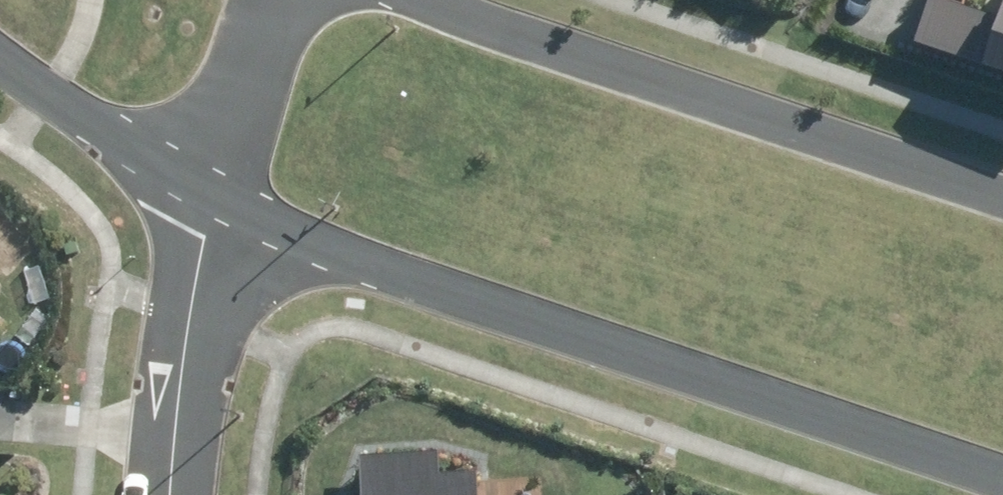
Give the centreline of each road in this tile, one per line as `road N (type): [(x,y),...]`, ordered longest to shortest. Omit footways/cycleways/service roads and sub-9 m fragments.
road 1 (tertiary): [(1002,479),(205,207)]
road 2 (tertiary): [(492,0),(1002,180)]
road 3 (residential): [(205,207),(159,408),(152,494)]
road 4 (tertiary): [(205,207),(0,62)]
road 5 (residential): [(266,0),(205,207)]

